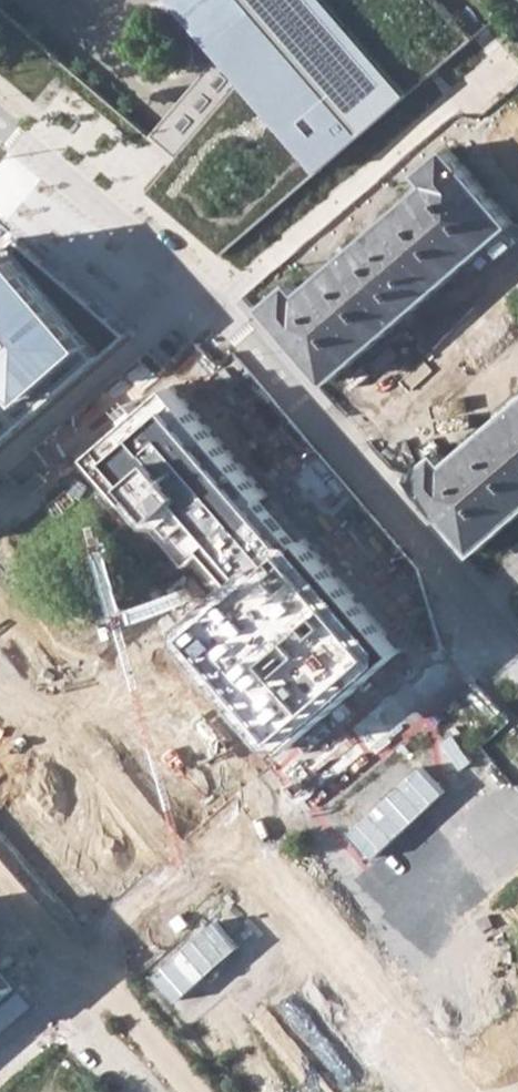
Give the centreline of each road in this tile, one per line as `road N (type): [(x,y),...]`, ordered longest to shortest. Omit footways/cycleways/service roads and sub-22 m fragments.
road 1 (residential): [(226,315),(517,656)]
road 2 (residential): [(0,124),(226,315)]
road 3 (residential): [(0,498),(226,315)]

